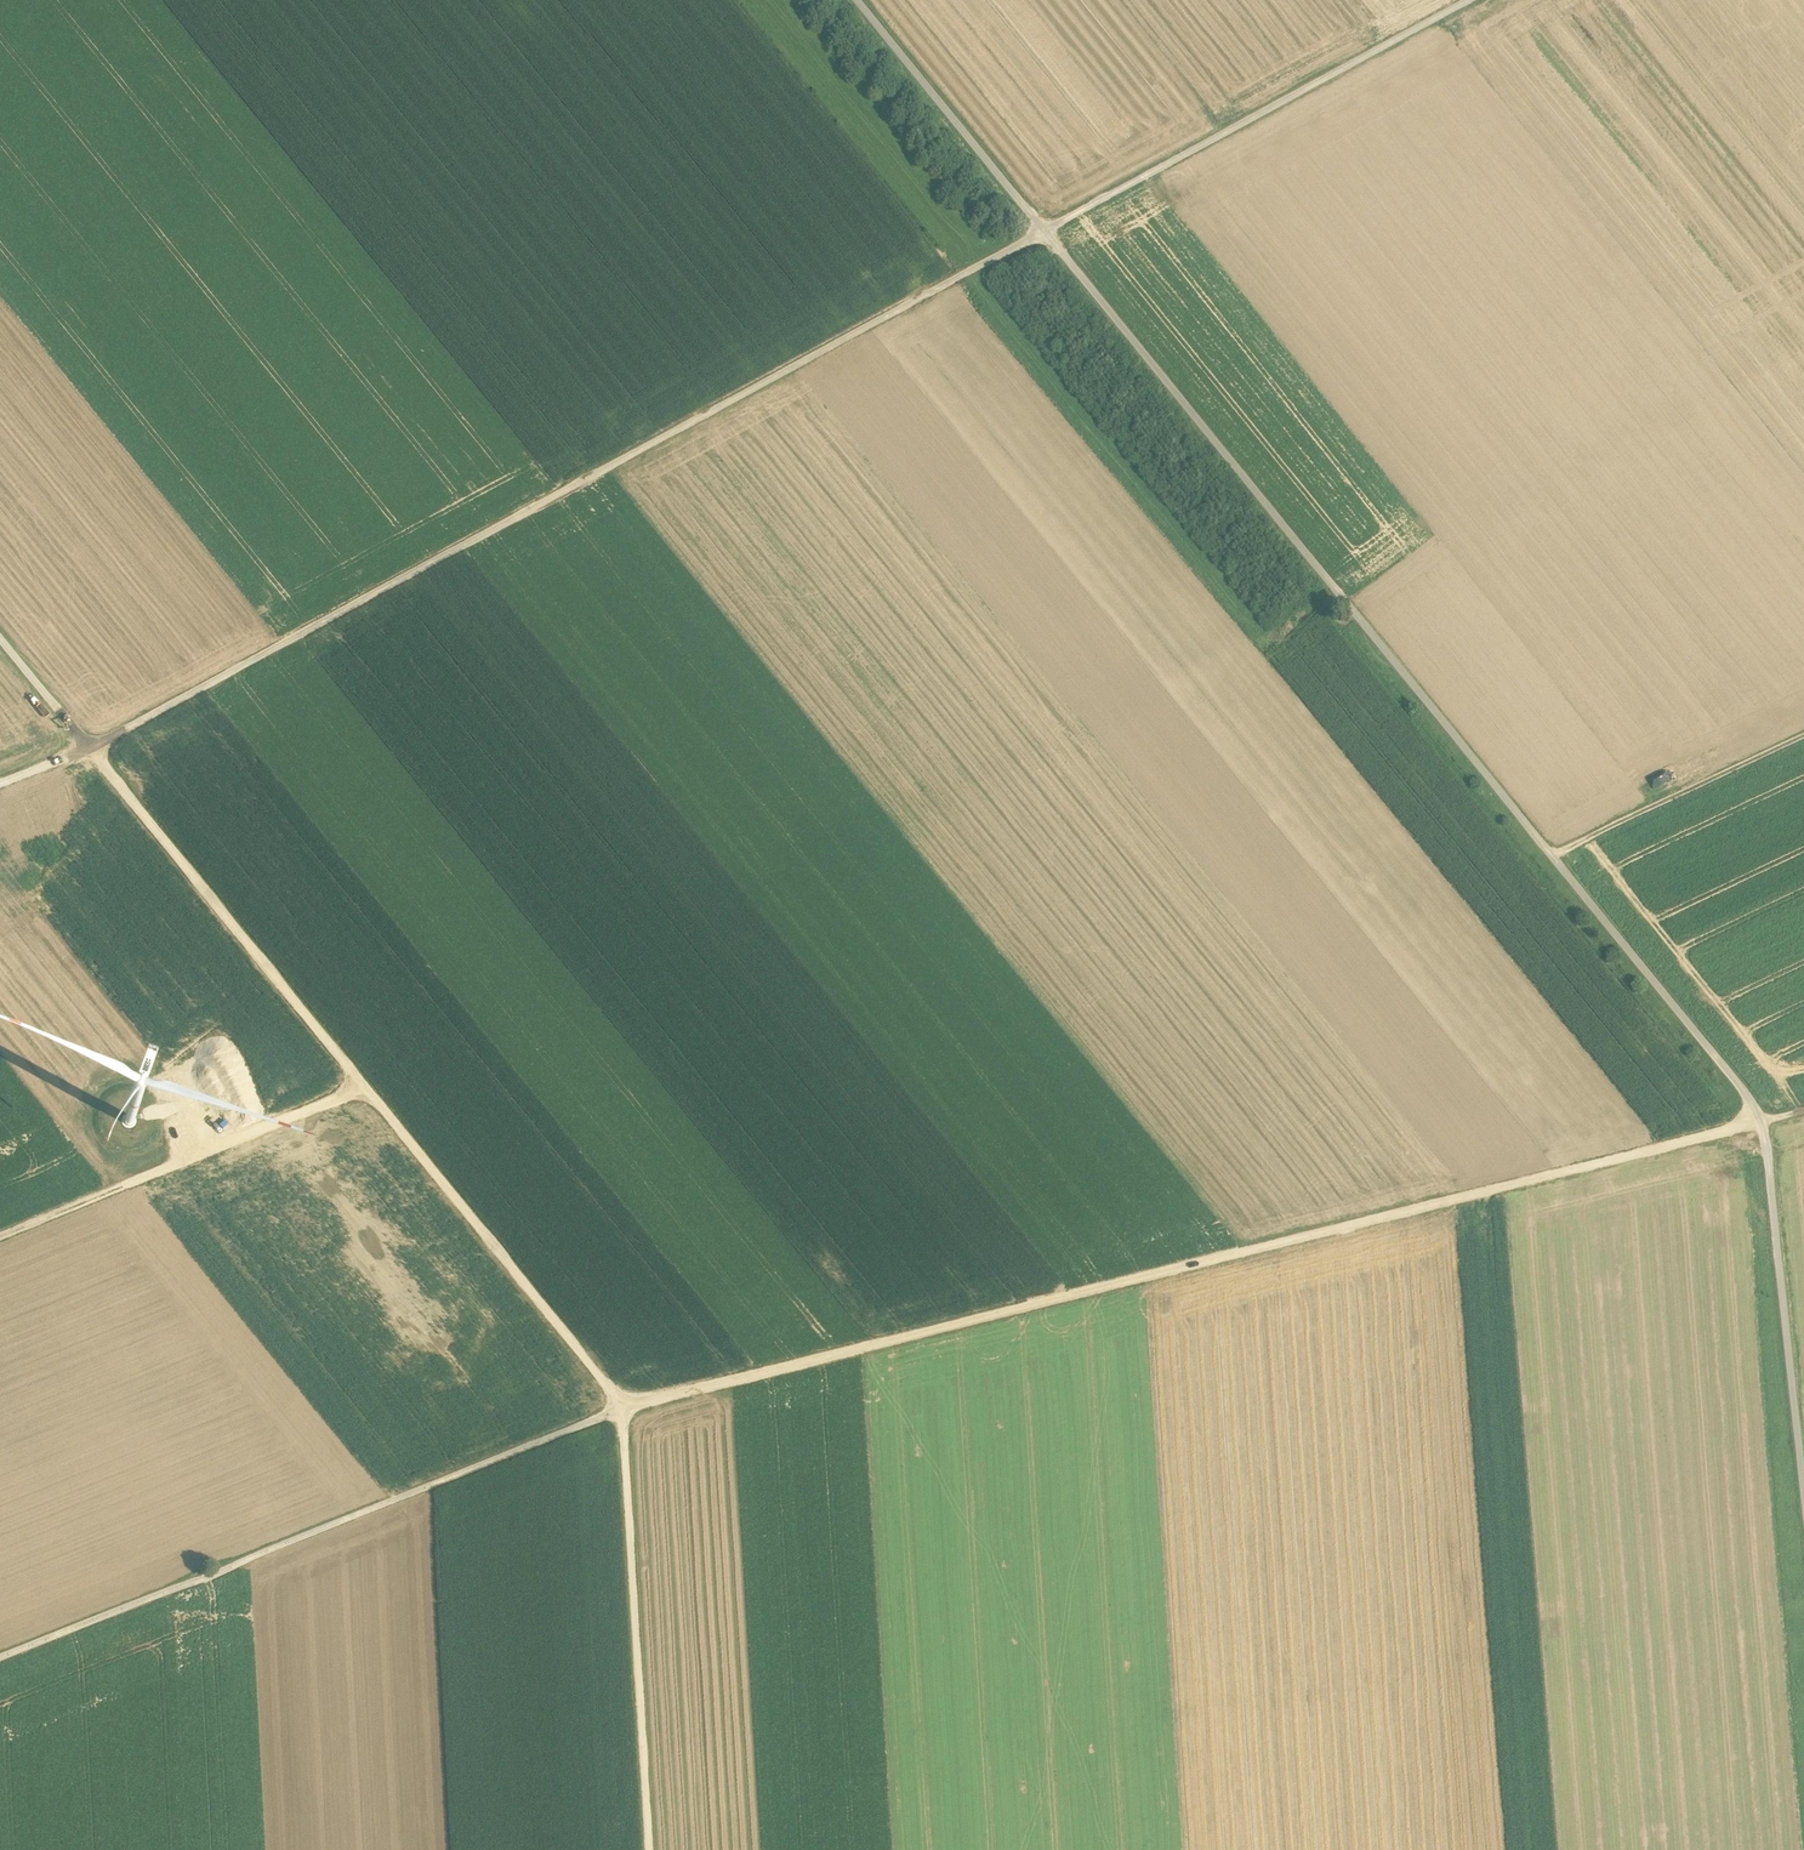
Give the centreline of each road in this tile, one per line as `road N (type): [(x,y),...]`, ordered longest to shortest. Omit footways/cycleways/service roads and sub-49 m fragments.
road 1 (track): [(0,1658),(622,1408),(1760,1123)]
road 2 (track): [(1467,0),(93,748)]
road 3 (track): [(859,0),(1639,963),(1760,1123)]
road 4 (track): [(650,1849),(622,1408),(93,748)]
road 5 (track): [(1803,1491),(1760,1123)]
road 6 (track): [(276,1123),(0,1237)]
road 7 (track): [(1552,857),(1803,738)]
road 8 (track): [(0,634),(93,748)]

